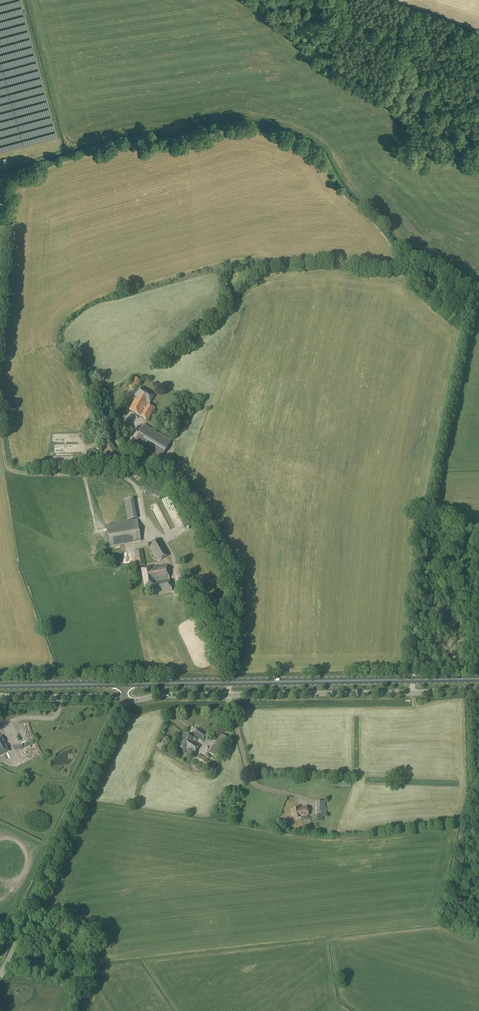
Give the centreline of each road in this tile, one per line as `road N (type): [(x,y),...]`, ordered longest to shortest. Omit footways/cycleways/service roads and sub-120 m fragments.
road 1 (unclassified): [(0,977),(124,700)]
road 2 (unclassified): [(478,689),(229,695)]
road 3 (primary): [(229,682),(478,679)]
road 4 (unclassified): [(0,696),(124,700)]
road 5 (primary): [(0,685),(123,684)]

